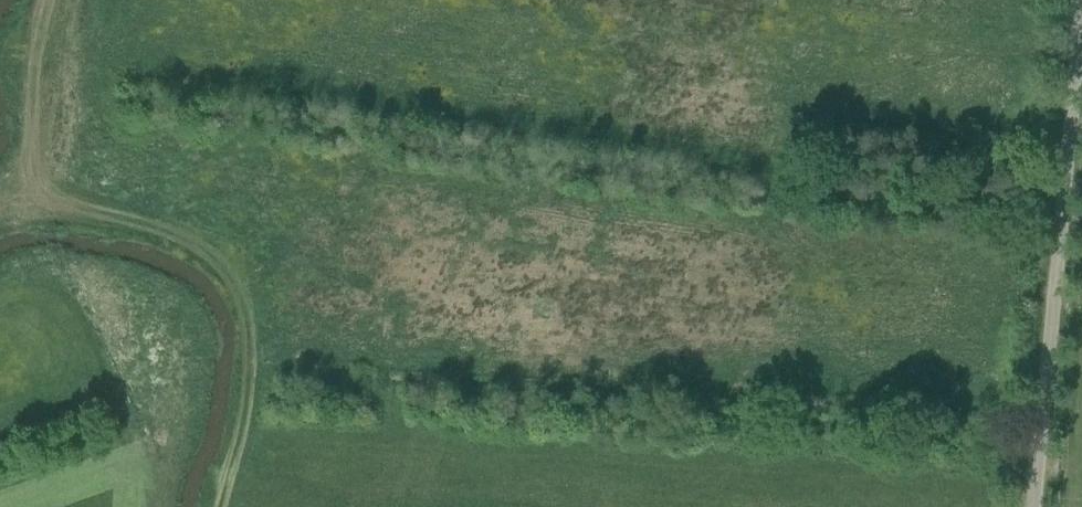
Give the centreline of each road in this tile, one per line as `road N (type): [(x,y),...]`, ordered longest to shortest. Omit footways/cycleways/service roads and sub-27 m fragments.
road 1 (unclassified): [(1041,506),(1081,103)]

